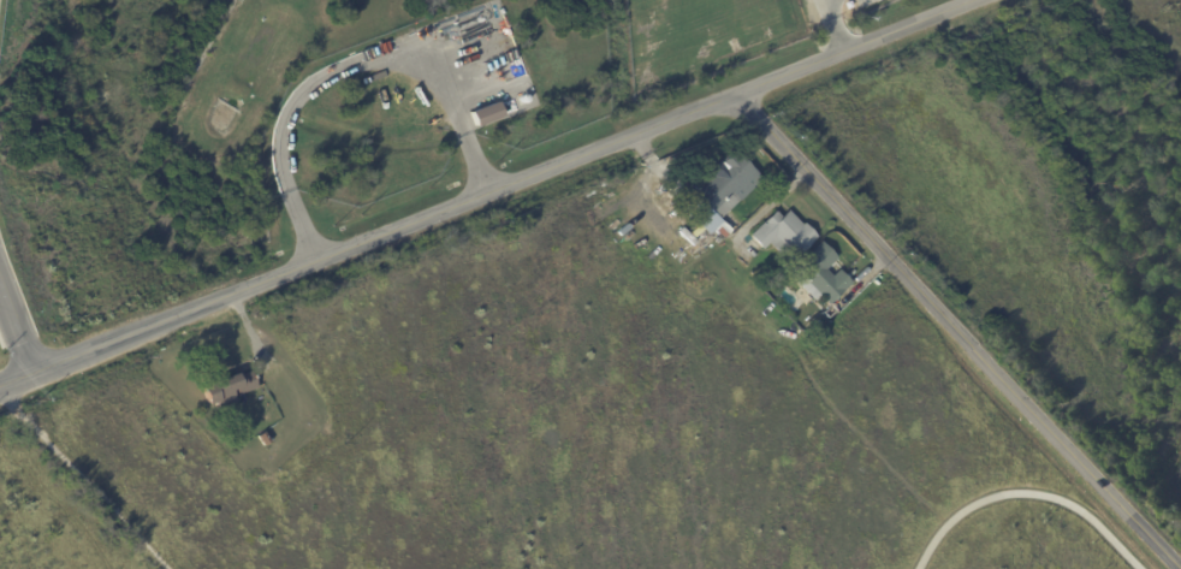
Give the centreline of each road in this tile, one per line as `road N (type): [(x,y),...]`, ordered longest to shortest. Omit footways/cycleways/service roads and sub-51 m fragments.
road 1 (tertiary): [(0,376),(968,0)]
road 2 (residential): [(737,91),(1180,561)]

